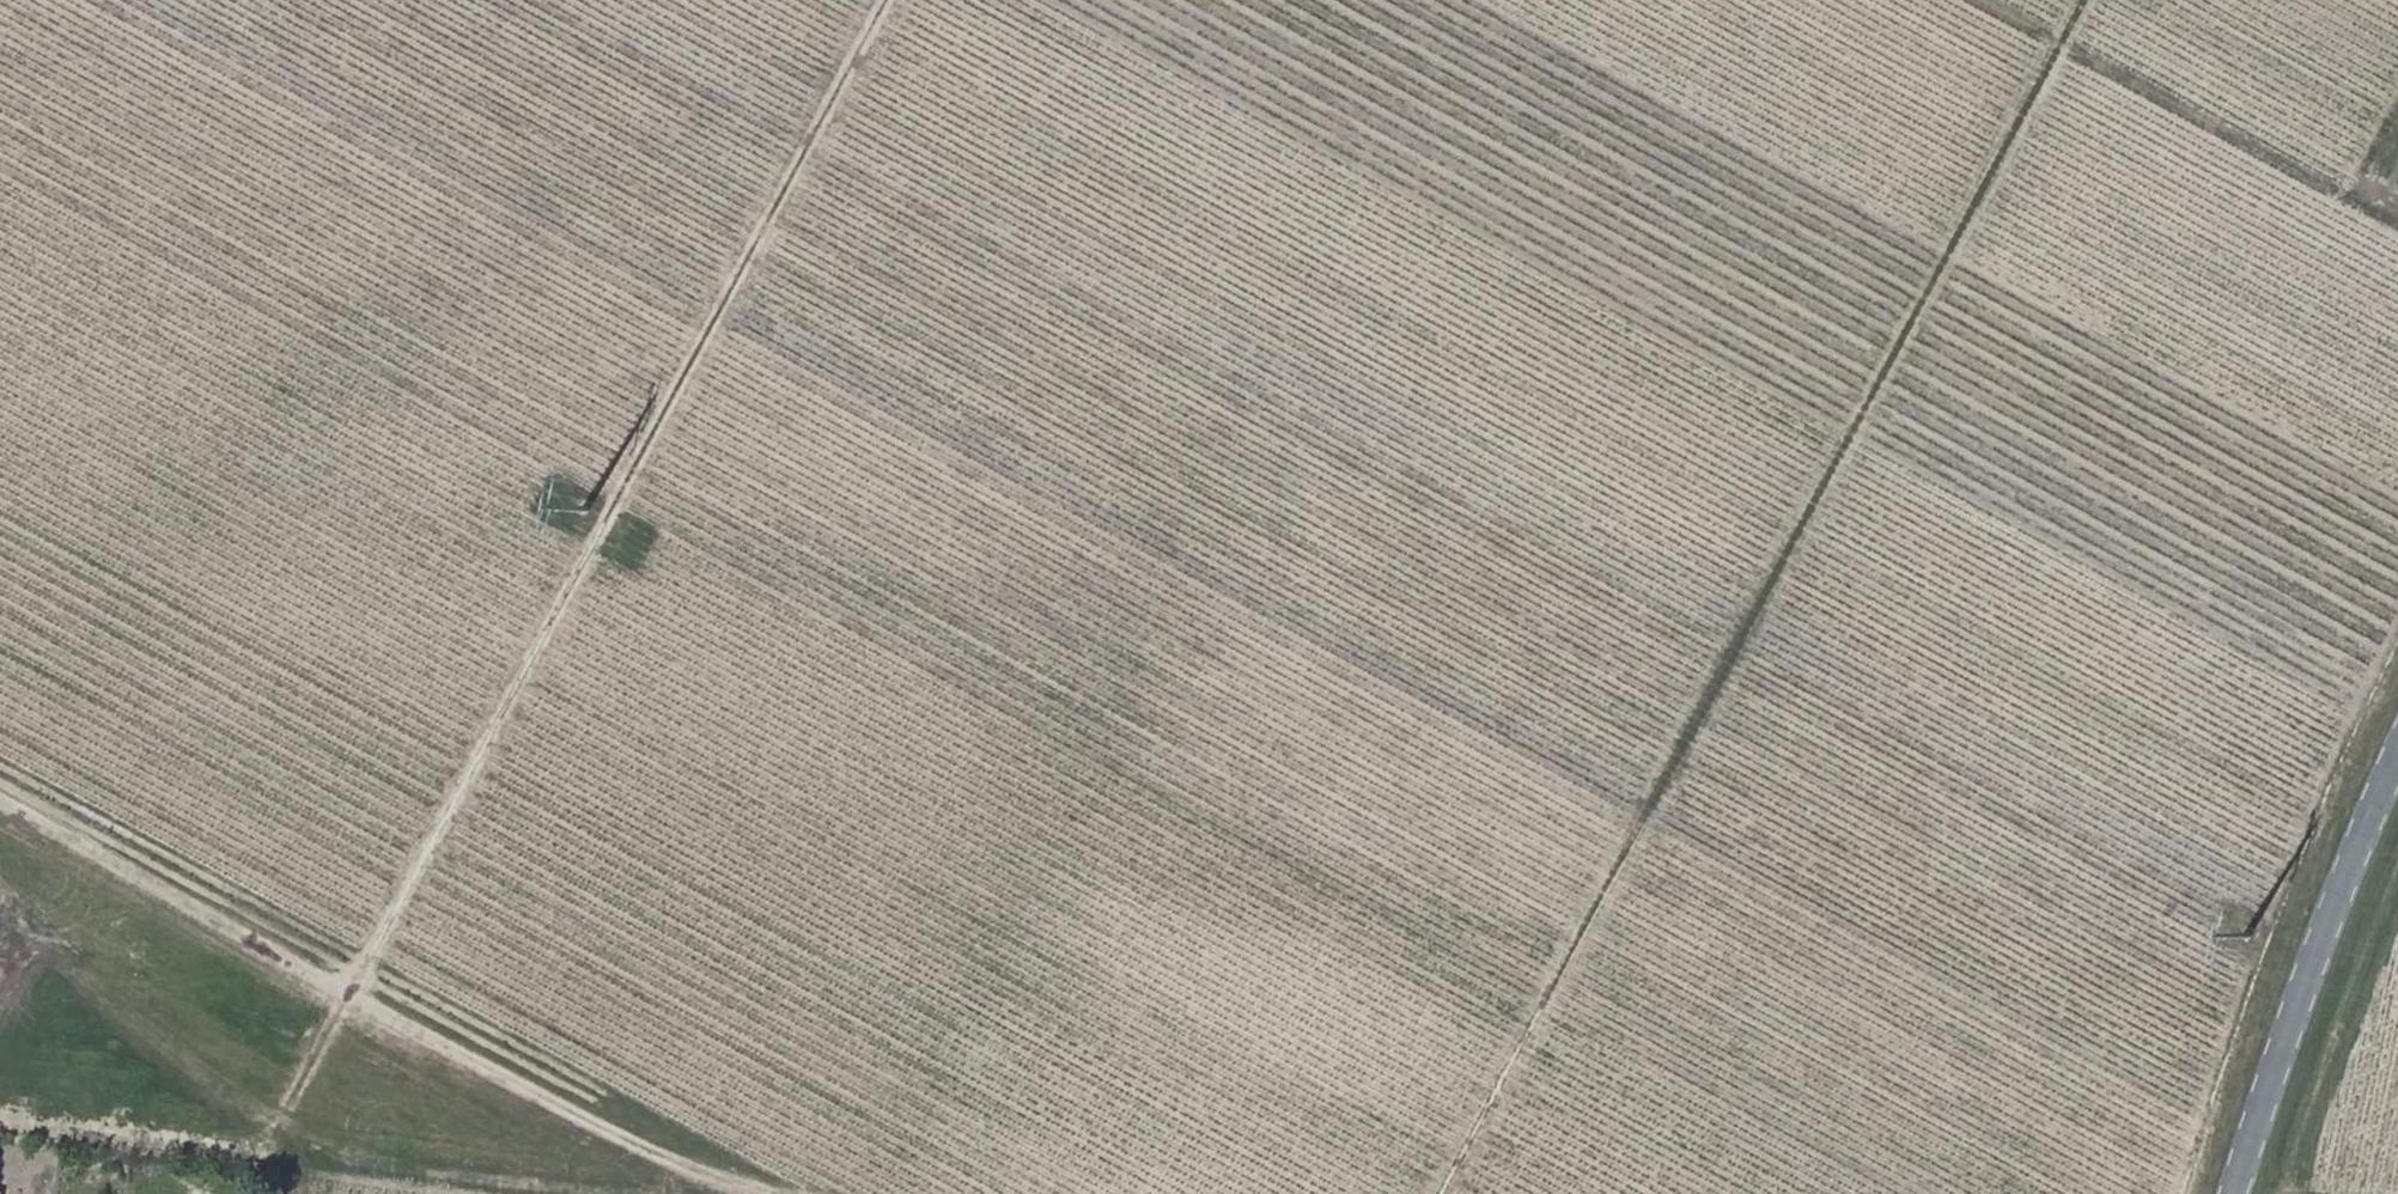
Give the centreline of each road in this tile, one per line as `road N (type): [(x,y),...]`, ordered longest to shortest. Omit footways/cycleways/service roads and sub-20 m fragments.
road 1 (secondary): [(2239,1193),(2397,753)]

